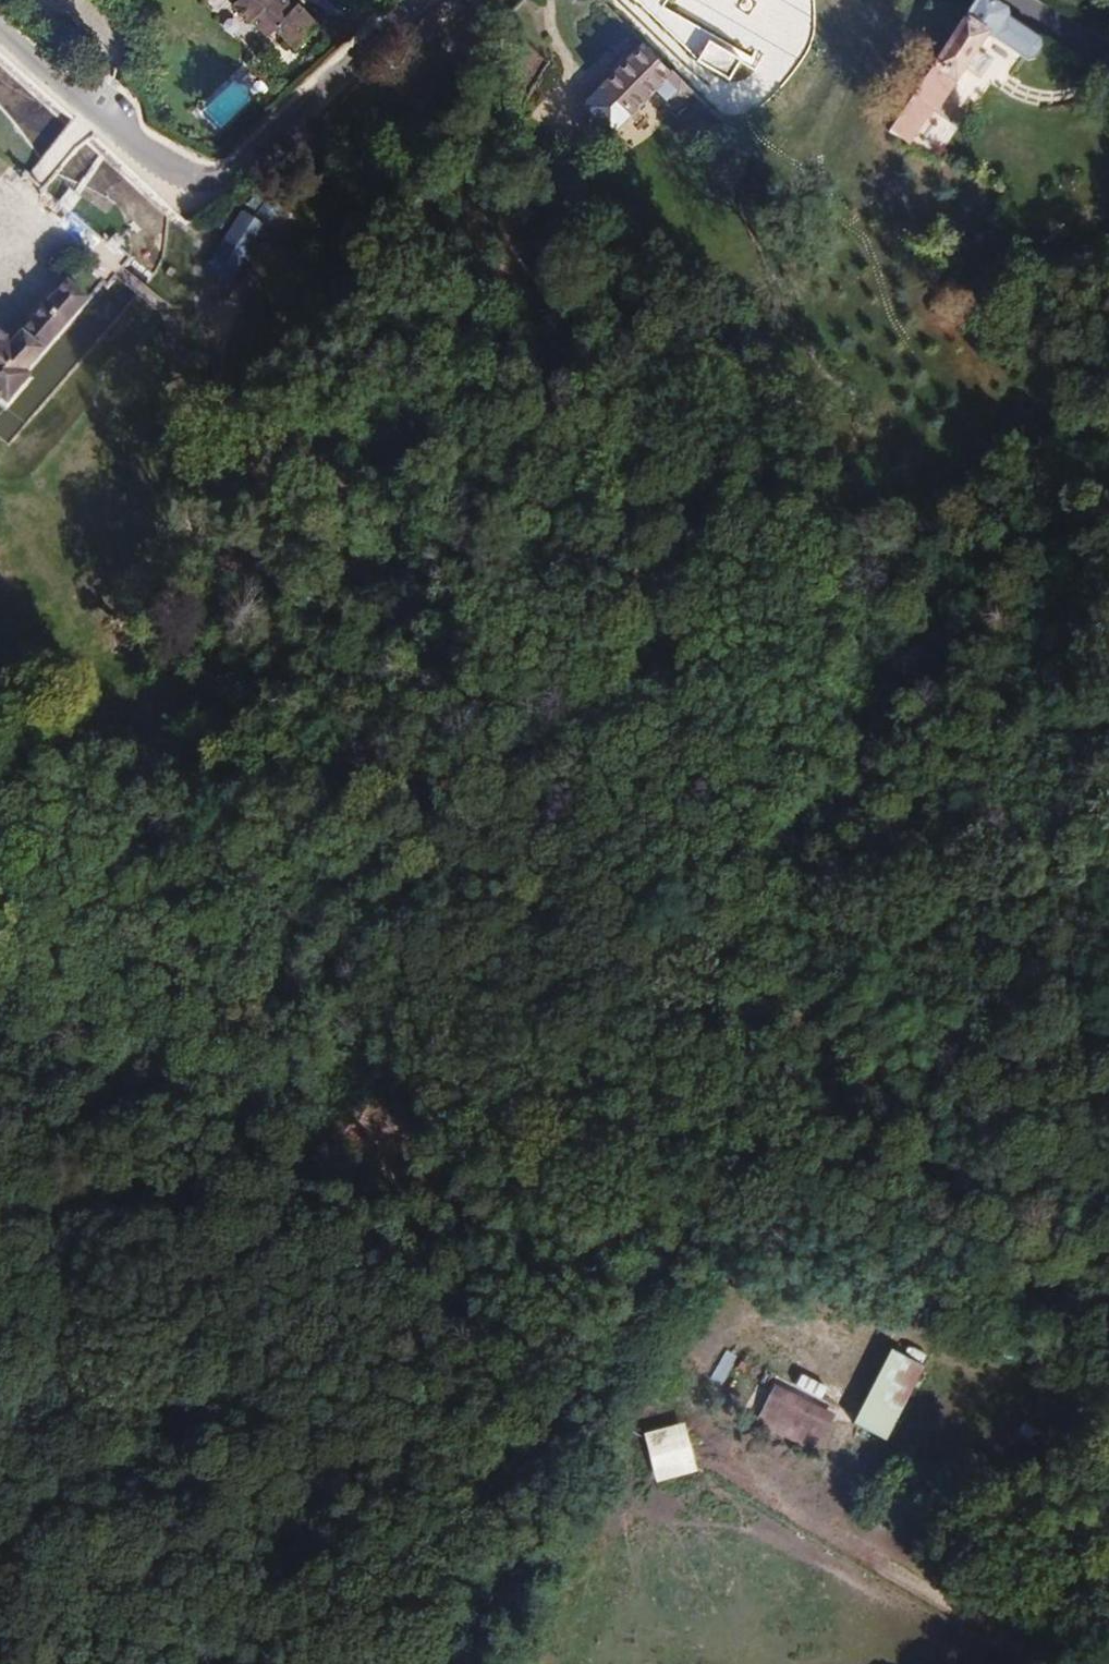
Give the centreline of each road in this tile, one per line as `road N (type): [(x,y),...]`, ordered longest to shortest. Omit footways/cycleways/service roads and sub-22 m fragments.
road 1 (residential): [(0,33),(175,174),(197,178),(236,173),(435,0)]

